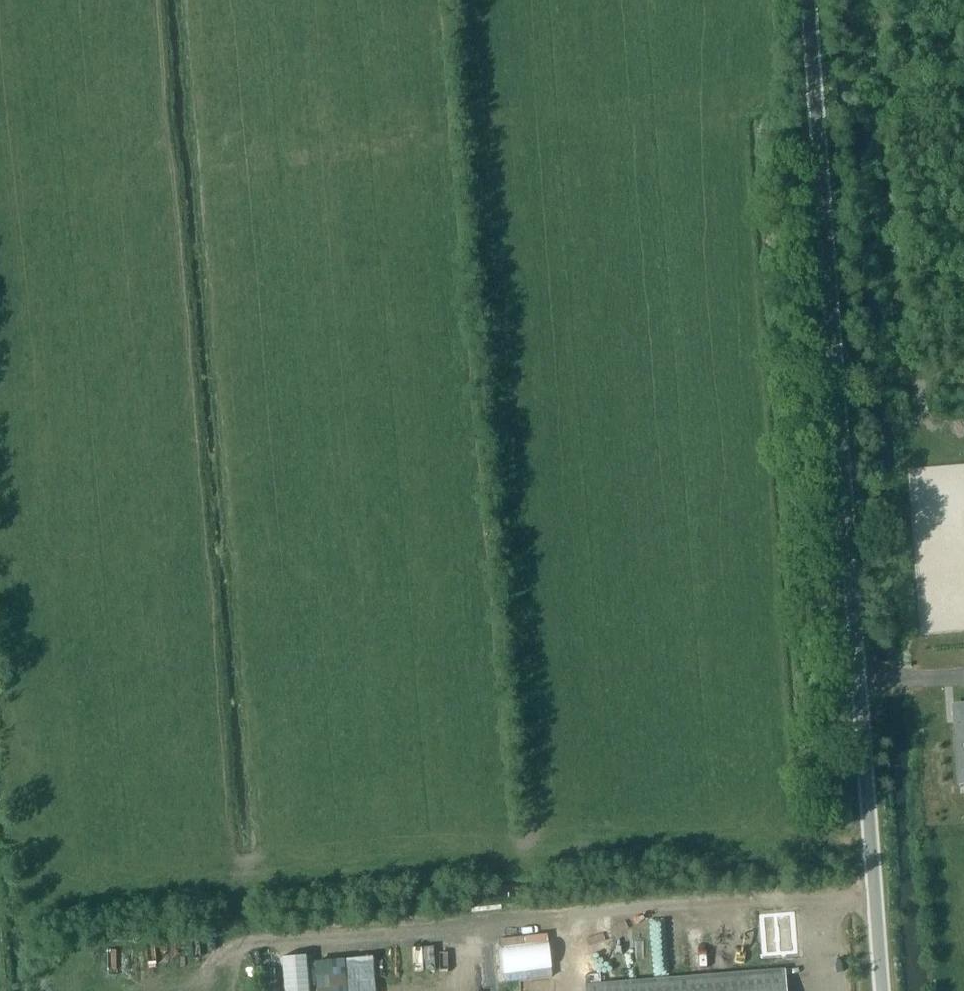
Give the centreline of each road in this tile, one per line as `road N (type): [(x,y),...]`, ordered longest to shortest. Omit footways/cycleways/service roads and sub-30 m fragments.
road 1 (unclassified): [(881,990),(805,0)]
road 2 (track): [(873,890),(249,940),(222,952)]

